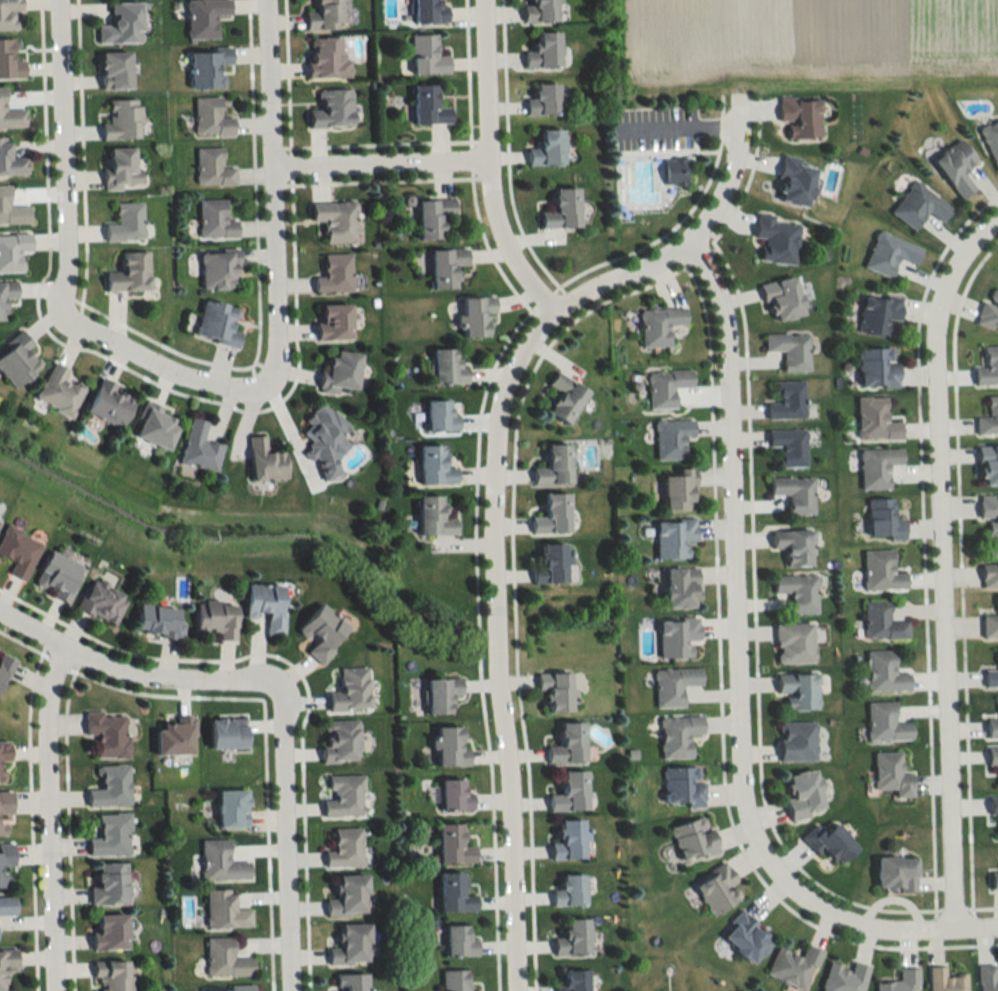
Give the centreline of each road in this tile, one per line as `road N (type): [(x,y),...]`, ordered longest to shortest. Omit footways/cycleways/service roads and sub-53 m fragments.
road 1 (residential): [(516,990),(508,766),(493,660),(499,392),(545,314),(691,241)]
road 2 (residential): [(988,224),(950,263),(934,300),(929,355),(957,924)]
road 3 (residential): [(791,886),(762,859),(742,804),(727,312),(691,241)]
road 4 (residential): [(265,0),(279,355),(261,386),(241,390)]
road 5 (residential): [(67,647),(46,692),(44,729),(53,990)]
road 6 (residential): [(545,314),(517,271),(486,174),(480,0)]
road 7 (residential): [(59,0),(63,287),(71,320)]
road 8 (residential): [(290,990),(285,716),(274,683)]
road 9 (residential): [(274,683),(128,674),(0,613)]
road 10 (residential): [(485,155),(269,163)]
road 11 (residential): [(997,923),(871,925),(791,886)]
road 12 (residential): [(71,320),(241,390)]
road 13 (residential): [(691,241),(727,191),(745,148),(744,108)]

